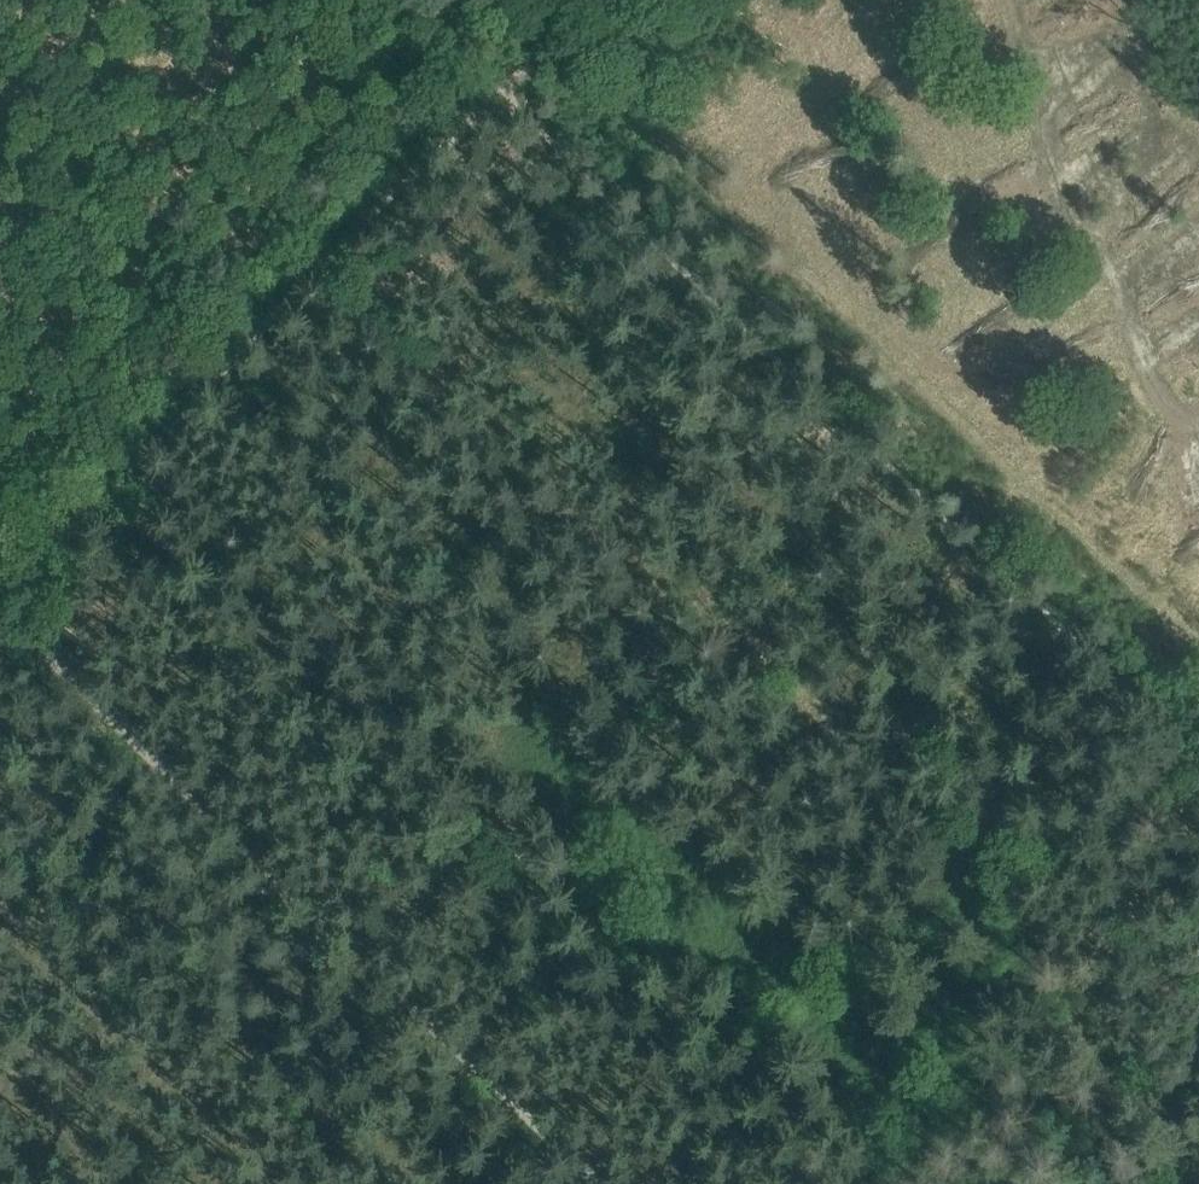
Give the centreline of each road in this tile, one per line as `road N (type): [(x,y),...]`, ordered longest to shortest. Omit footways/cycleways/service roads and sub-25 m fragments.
road 1 (unclassified): [(606,1183),(0,599)]
road 2 (track): [(479,84),(0,570)]

